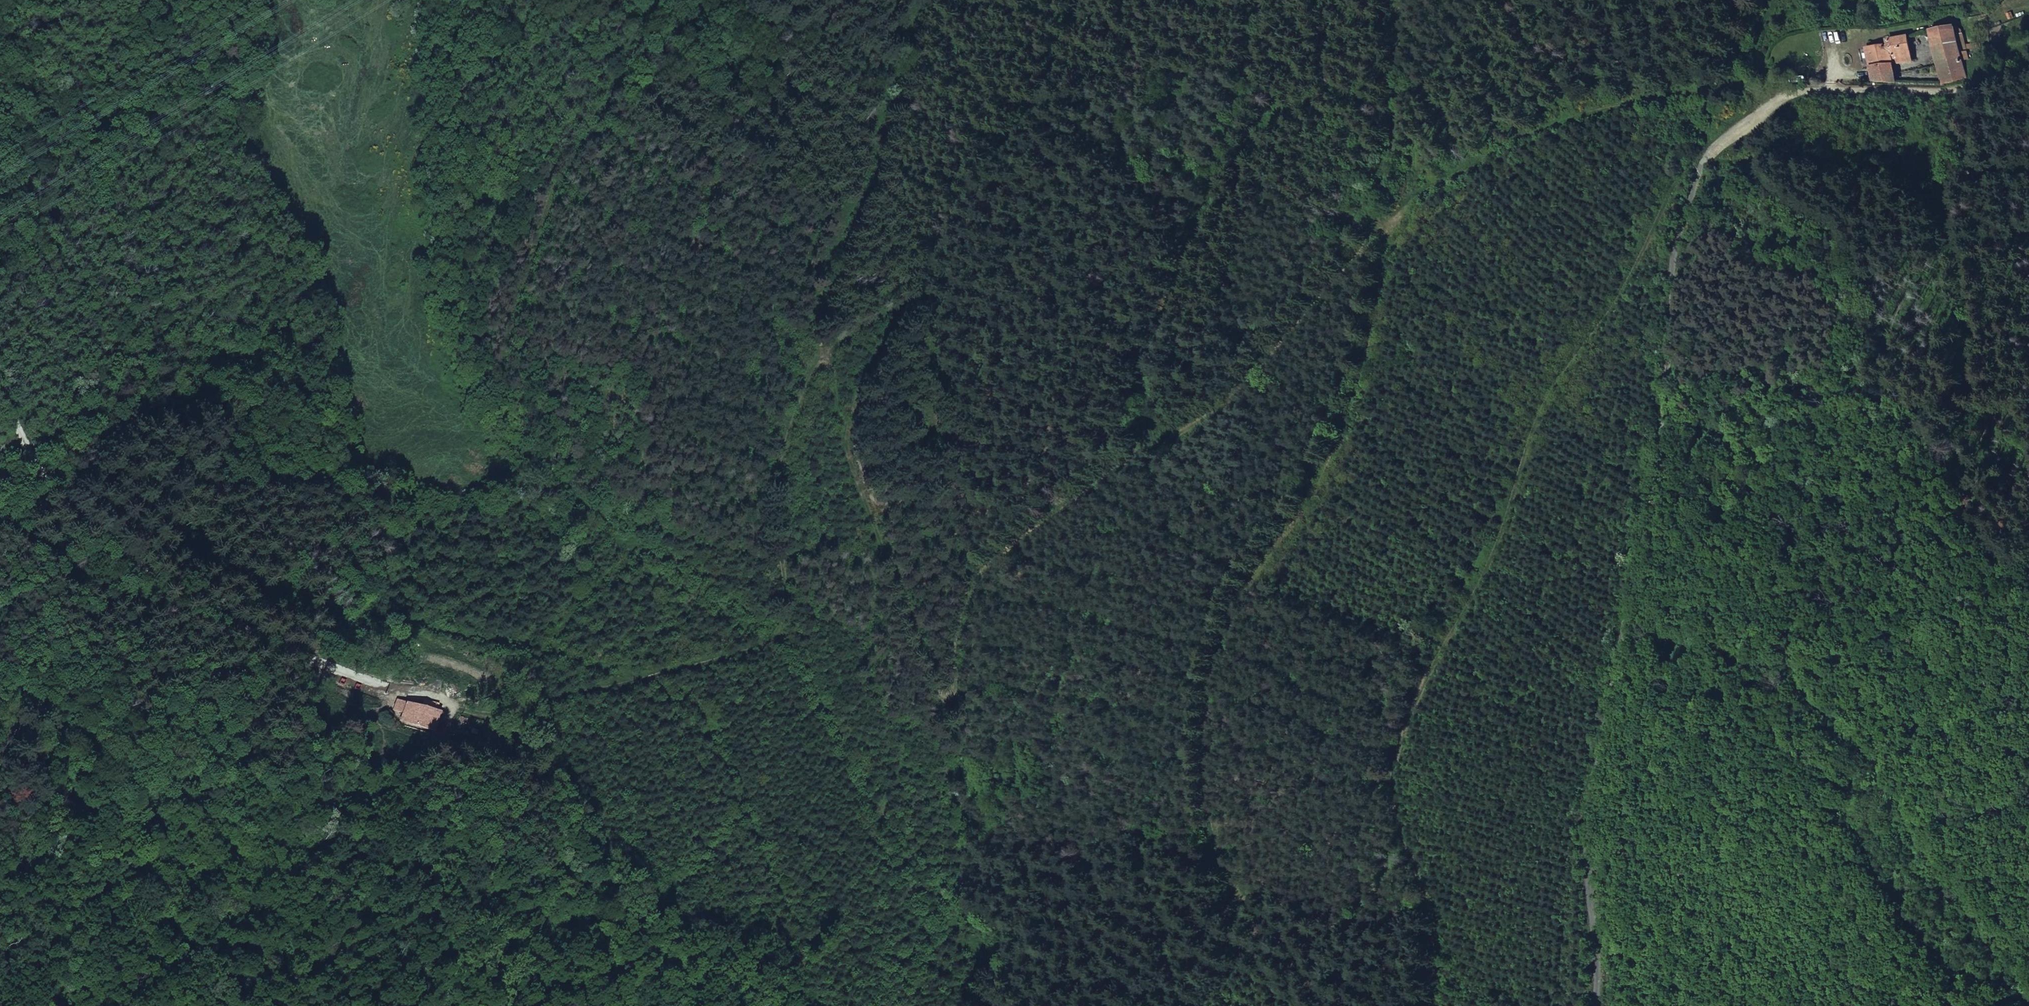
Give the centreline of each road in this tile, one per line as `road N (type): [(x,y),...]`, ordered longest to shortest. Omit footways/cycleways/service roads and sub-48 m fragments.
road 1 (track): [(1593,1005),(1593,799),(1640,551),(1693,173),(1761,115),(1811,91),(1930,90),(2028,70)]
road 2 (track): [(780,562),(780,618),(767,641),(520,711),(476,714),(250,634),(133,562),(49,482),(0,402)]

